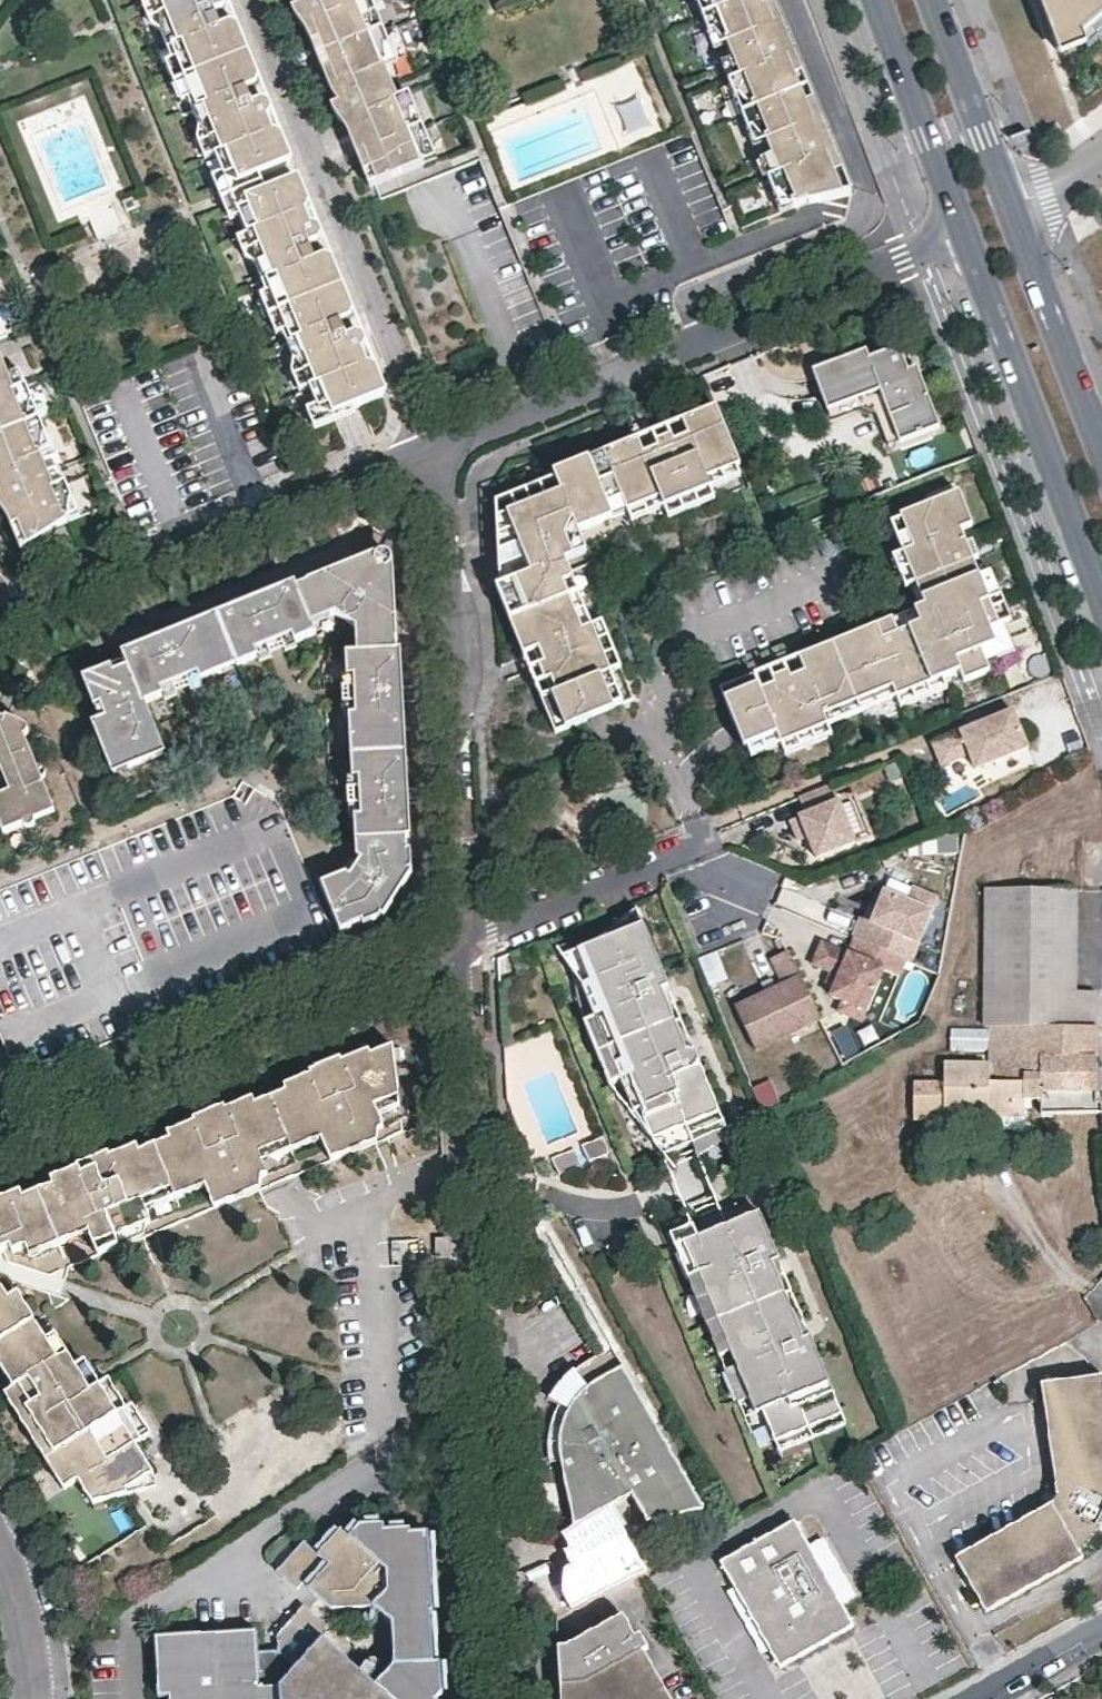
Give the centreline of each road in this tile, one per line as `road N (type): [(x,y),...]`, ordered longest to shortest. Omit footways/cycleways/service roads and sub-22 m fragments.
road 1 (residential): [(505,1698),(474,1164)]
road 2 (residential): [(464,943),(0,1133)]
road 3 (residential): [(464,943),(447,540),(435,445)]
road 4 (residential): [(435,445),(0,619)]
road 5 (residential): [(791,0),(870,201),(867,214),(857,227),(694,295),(703,336)]
road 6 (primary): [(962,229),(1101,605)]
road 7 (residential): [(385,1410),(375,1199),(426,1172),(474,1164)]
road 8 (residential): [(435,445),(703,336)]
road 9 (residential): [(703,336),(962,229)]
road 10 (residential): [(704,843),(464,943)]
road 11 (primary): [(873,0),(962,229)]
road 12 (primary): [(1101,436),(1015,209)]
road 13 (primary): [(1015,209),(936,0)]
road 14 (residential): [(474,1164),(464,943)]
road 15 (residential): [(0,1552),(29,1655),(31,1698)]
road 16 (residential): [(1101,1631),(979,1698)]
road 17 (residential): [(704,843),(718,875),(802,914)]

